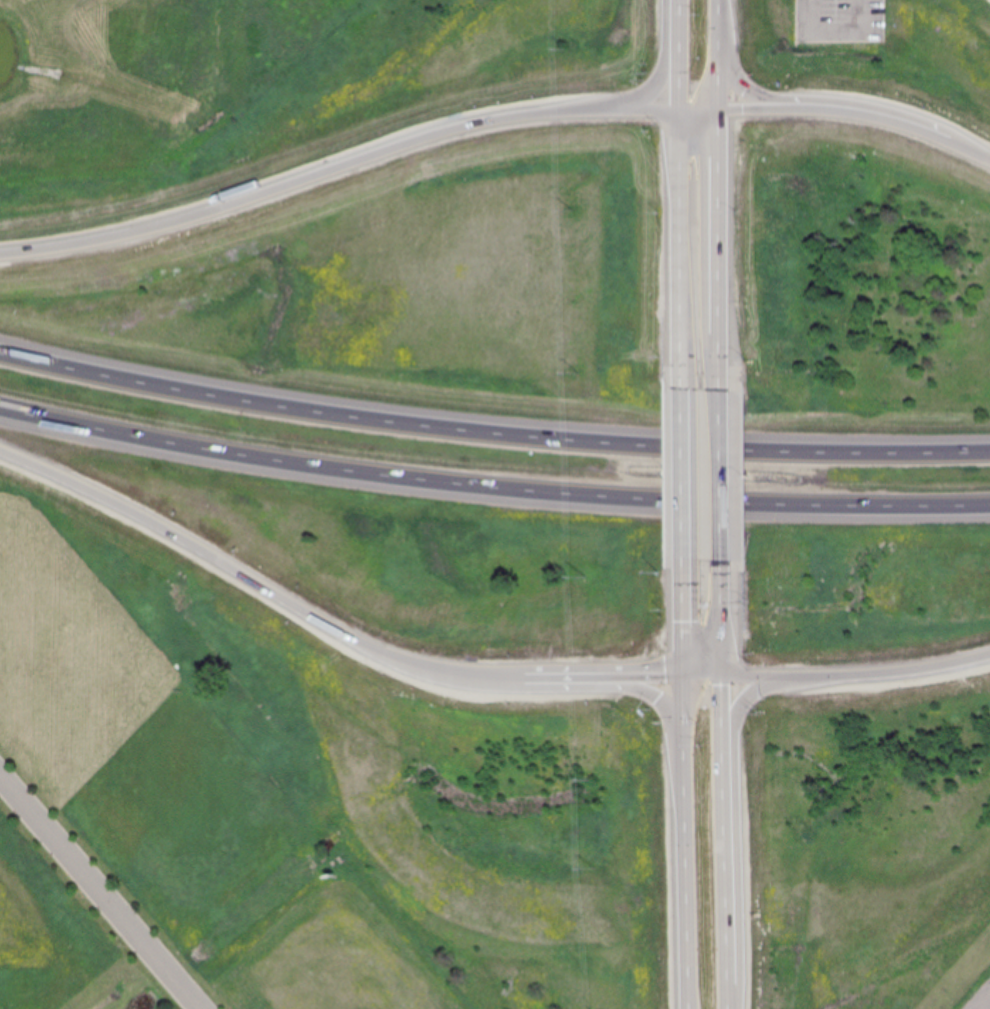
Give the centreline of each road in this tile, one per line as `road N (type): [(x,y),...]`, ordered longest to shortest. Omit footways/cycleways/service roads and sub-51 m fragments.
road 1 (motorway): [(989,452),(804,452),(486,434),(271,406),(0,354)]
road 2 (motorway): [(0,408),(266,460),(473,486),(799,505),(989,504)]
road 3 (motorway): [(539,117),(459,129),(203,221),(0,255)]
road 4 (motorway): [(0,453),(136,513),(364,646),(407,665),(486,681)]
road 5 (motorway): [(734,1000),(744,927),(743,721),(768,692),(802,679)]
road 6 (trunk): [(734,1008),(726,676)]
road 7 (trunk): [(688,676),(691,1008)]
road 8 (residential): [(0,776),(201,1008)]
road 9 (trunk): [(725,393),(721,112)]
road 10 (trunk): [(684,113),(684,389)]
road 11 (motorway): [(486,681),(651,693),(675,711),(688,740)]
road 12 (motorway): [(989,160),(868,116),(783,109)]
road 13 (motorway): [(486,681),(688,676)]
road 14 (trunk): [(684,389),(688,559)]
road 15 (trunk): [(726,563),(725,393)]
road 16 (motorway): [(844,676),(989,655)]
road 17 (motorway): [(684,113),(539,117)]

